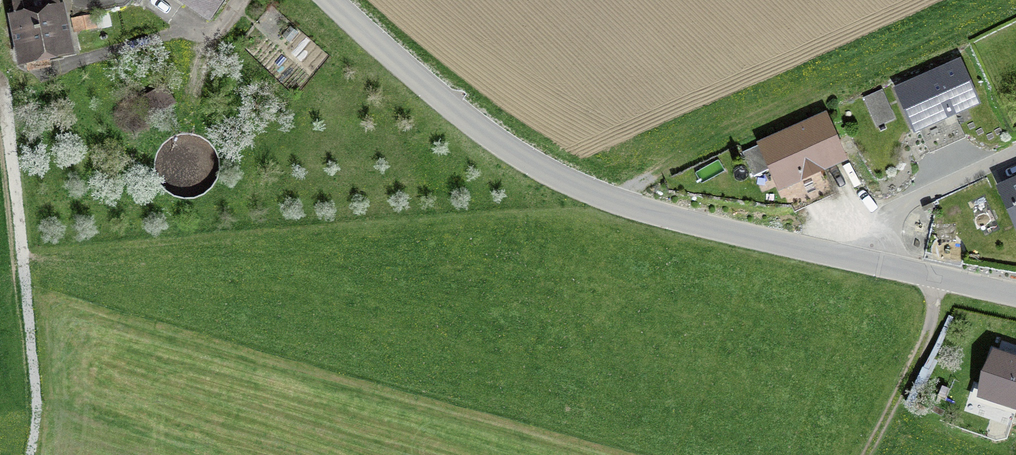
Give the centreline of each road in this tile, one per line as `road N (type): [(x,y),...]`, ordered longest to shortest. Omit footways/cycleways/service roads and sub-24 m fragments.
road 1 (tertiary): [(329,0),(454,110),(543,170),(656,213),(833,257)]
road 2 (residential): [(1015,153),(833,257)]
road 3 (tertiary): [(833,257),(1015,296)]

